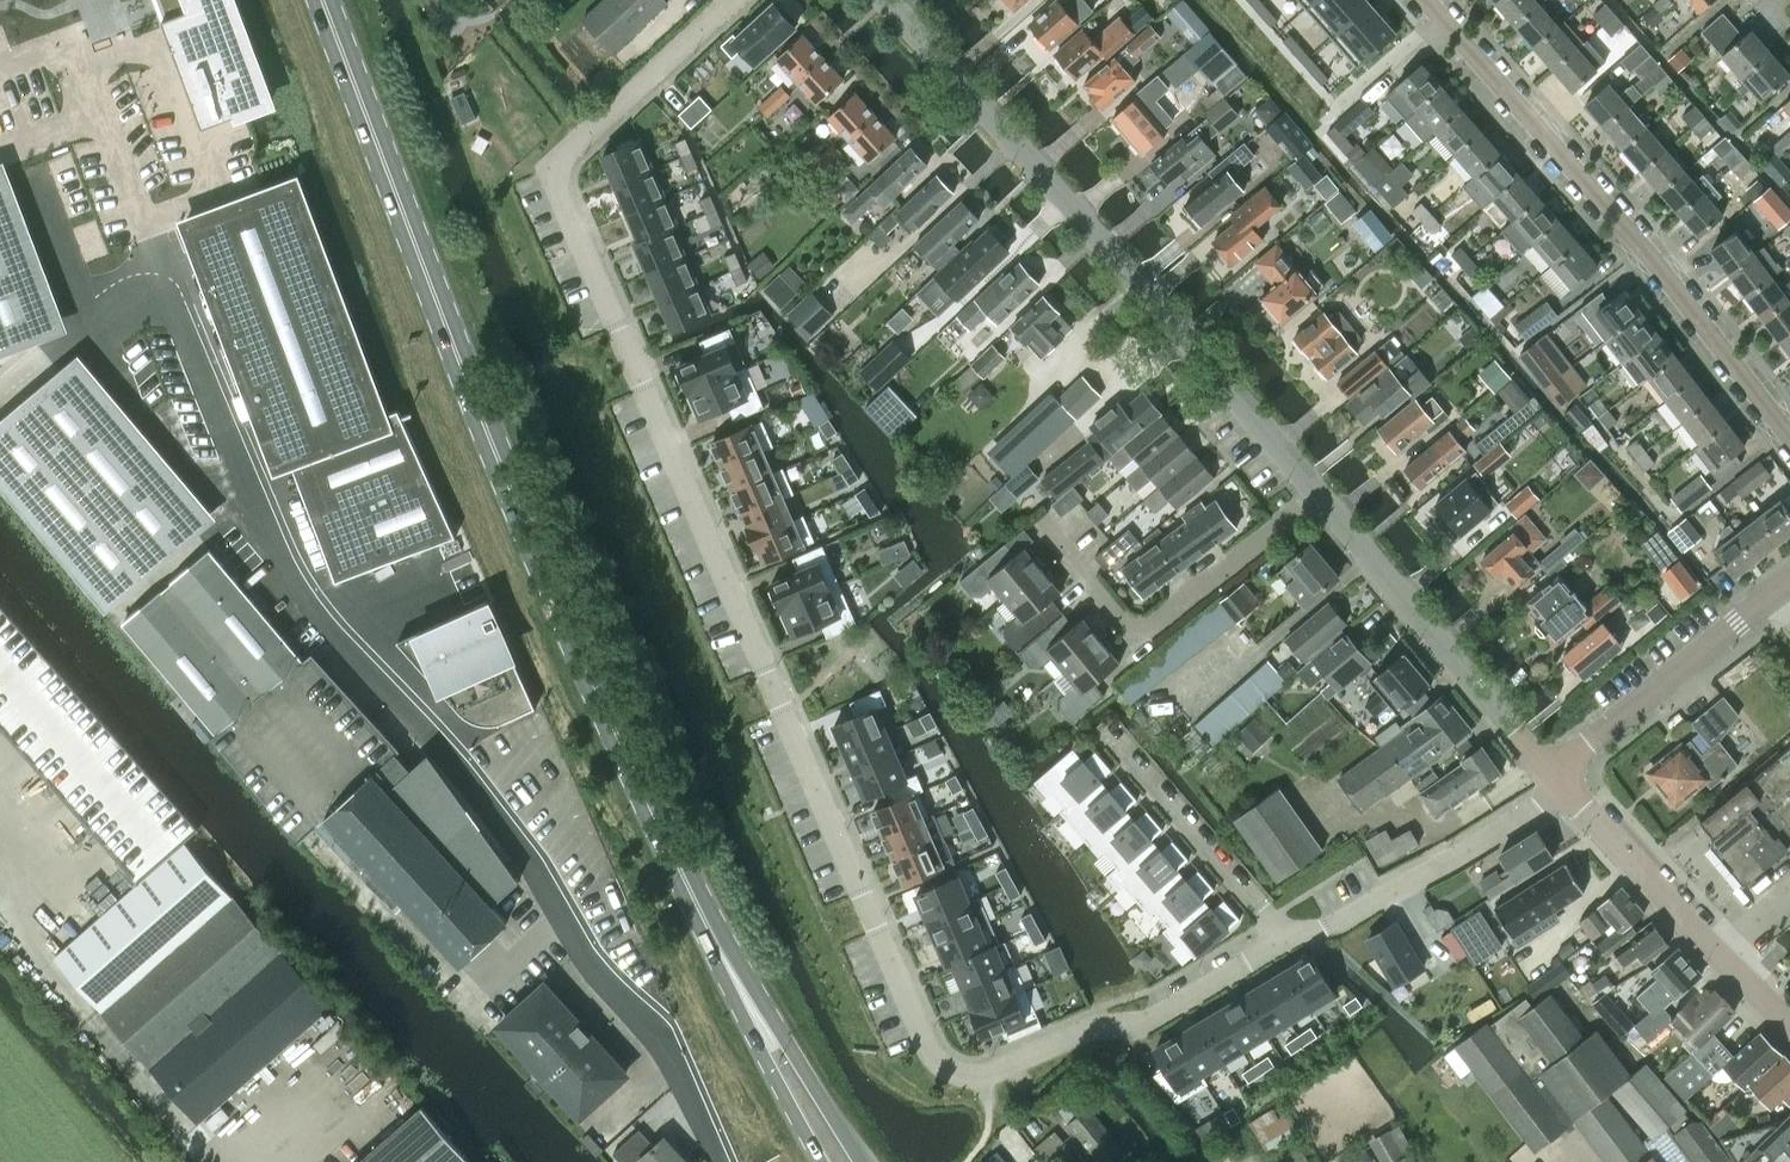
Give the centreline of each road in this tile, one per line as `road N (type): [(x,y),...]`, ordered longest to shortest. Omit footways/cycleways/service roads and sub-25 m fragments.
road 1 (residential): [(732,0),(586,133),(559,163),(559,175),(775,719),(933,1054),(985,1067),(1106,1017),(1147,1023),(1283,940)]
road 2 (primary): [(851,1161),(731,965),(584,657),(326,0)]
road 3 (unclassified): [(722,1161),(682,1081),(591,960),(528,856),(445,745),(311,604),(261,518),(111,130)]
road 4 (residential): [(1314,498),(881,0)]
road 5 (residential): [(1430,0),(1655,264),(1789,439)]
road 6 (residential): [(1043,523),(1138,637),(1314,498)]
road 7 (residential): [(1549,773),(1314,498)]
road 8 (residential): [(1789,1027),(1567,792)]
road 9 (residential): [(1283,940),(1318,931),(1567,792)]
road 10 (residential): [(1549,773),(1789,583)]
road 11 (residential): [(1107,732),(1283,940)]

